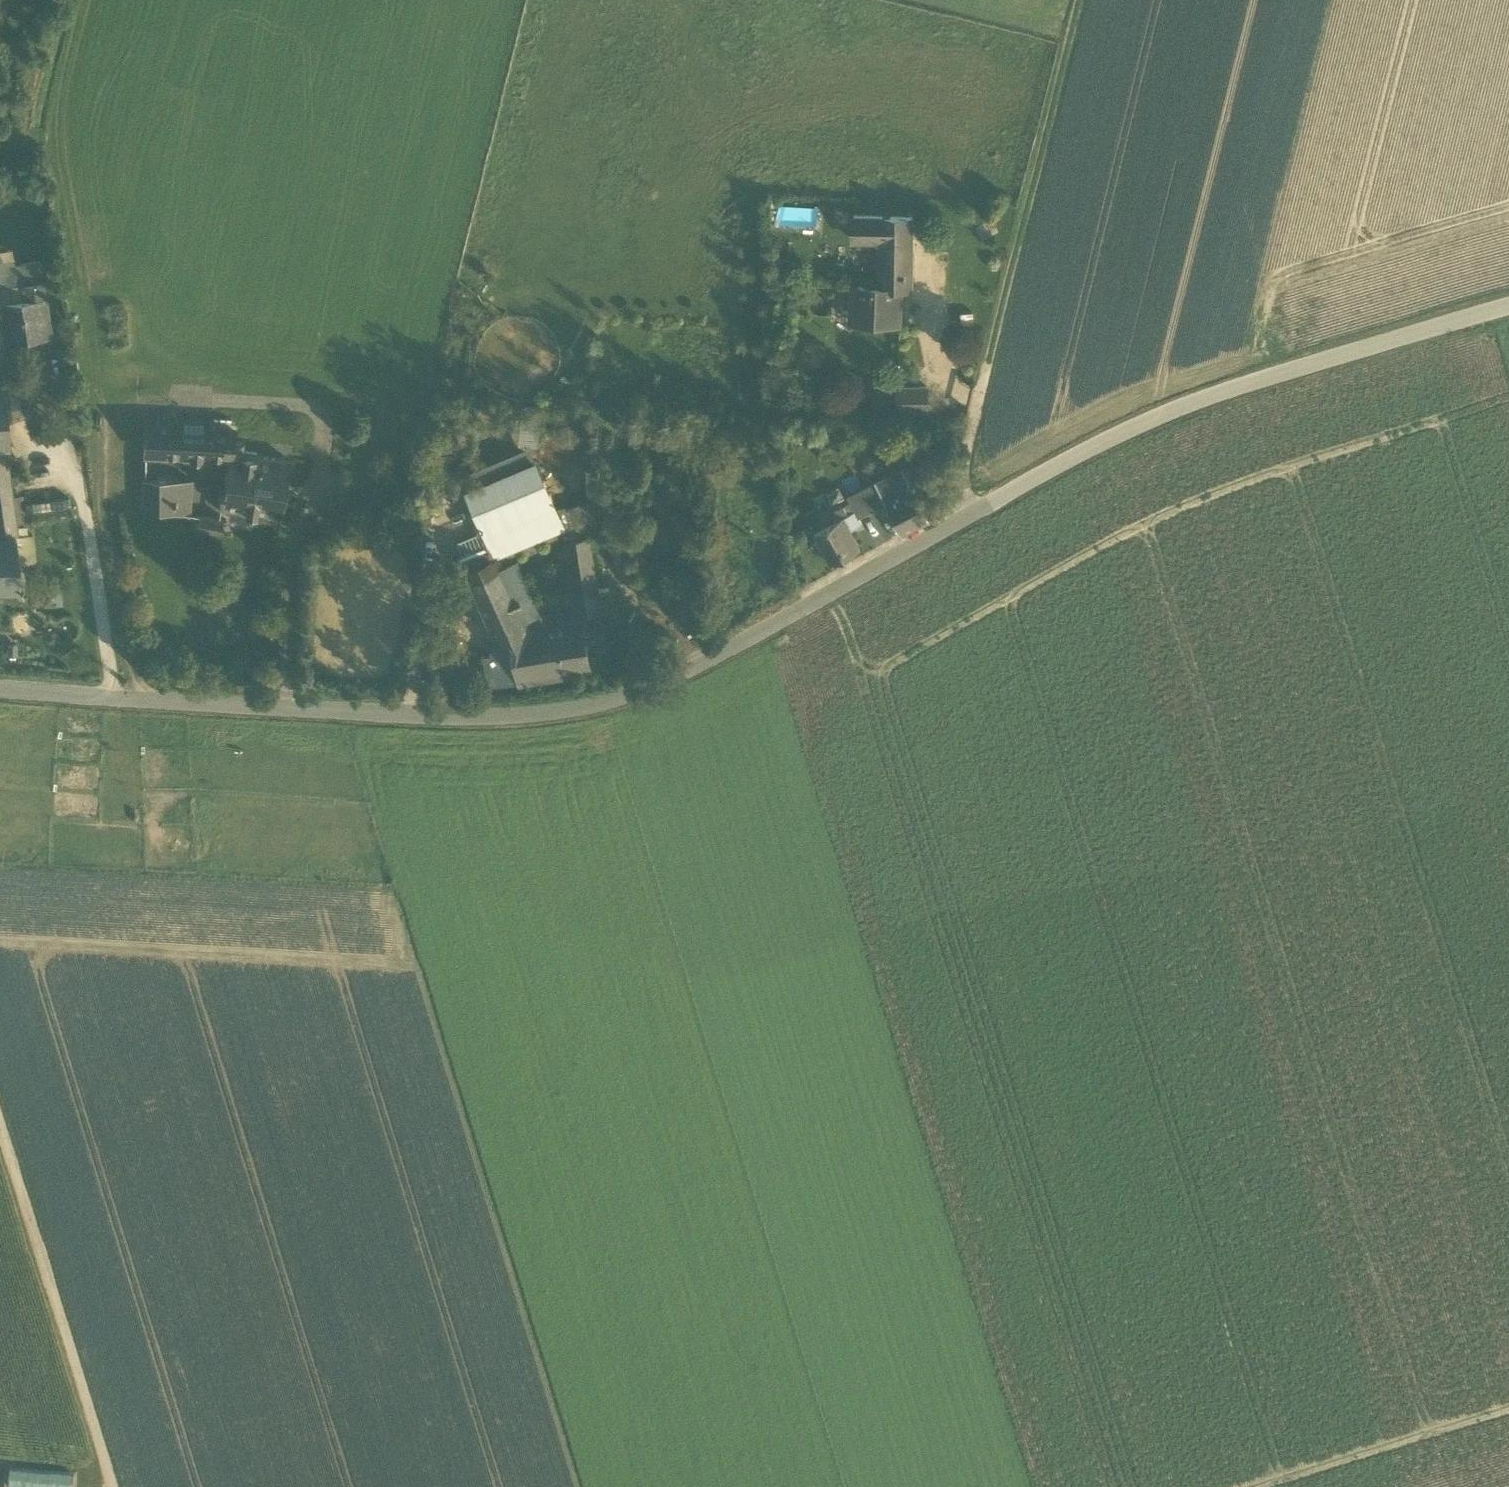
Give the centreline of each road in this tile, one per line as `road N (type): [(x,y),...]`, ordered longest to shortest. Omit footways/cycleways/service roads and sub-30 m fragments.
road 1 (residential): [(1508,308),(1151,419),(615,698),(501,717),(0,688)]
road 2 (track): [(947,528),(1078,0)]
road 3 (track): [(0,1126),(112,1486)]

